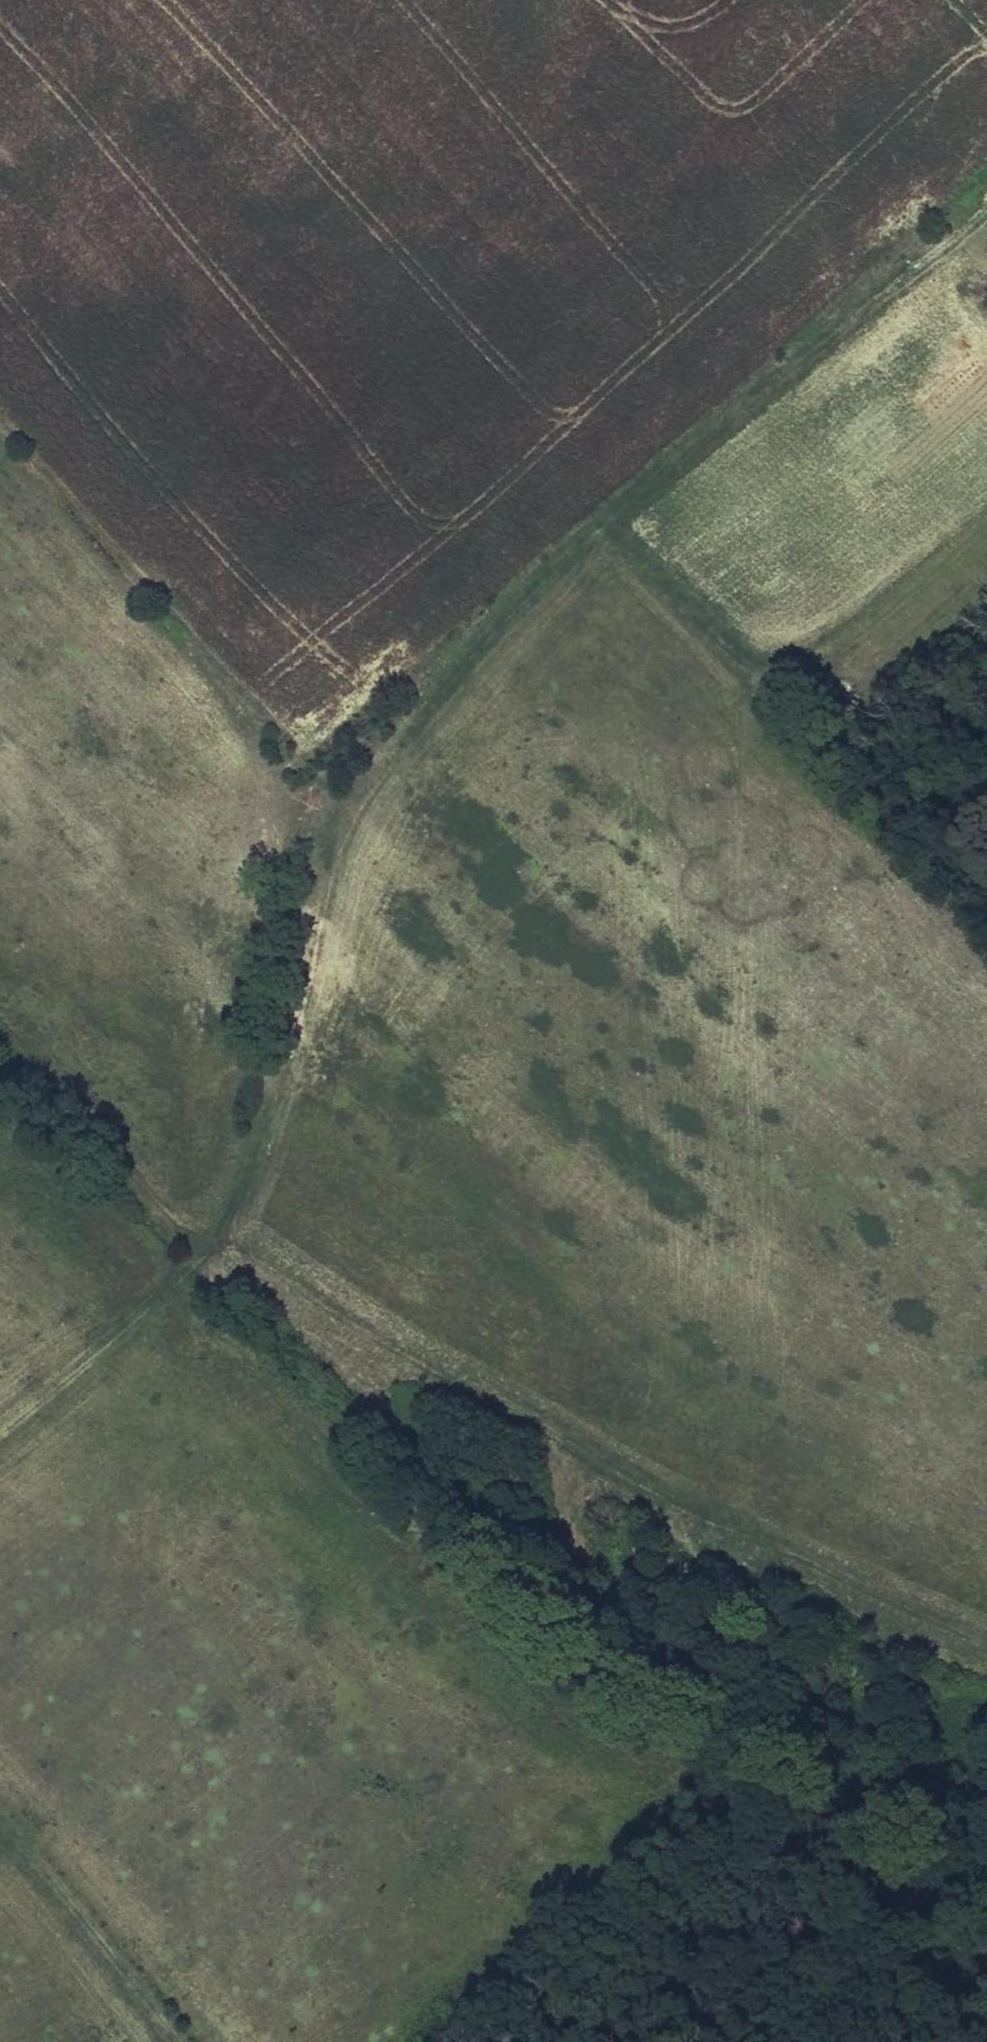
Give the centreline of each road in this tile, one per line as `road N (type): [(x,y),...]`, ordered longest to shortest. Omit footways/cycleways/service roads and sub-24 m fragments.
road 1 (track): [(986,193),(603,517),(352,804),(256,1148),(210,1240),(135,1316),(0,1424)]
road 2 (track): [(582,1462),(327,1307),(271,1264),(210,1240)]
road 3 (track): [(986,1778),(792,2041)]
road 4 (track): [(0,1822),(181,2041)]

